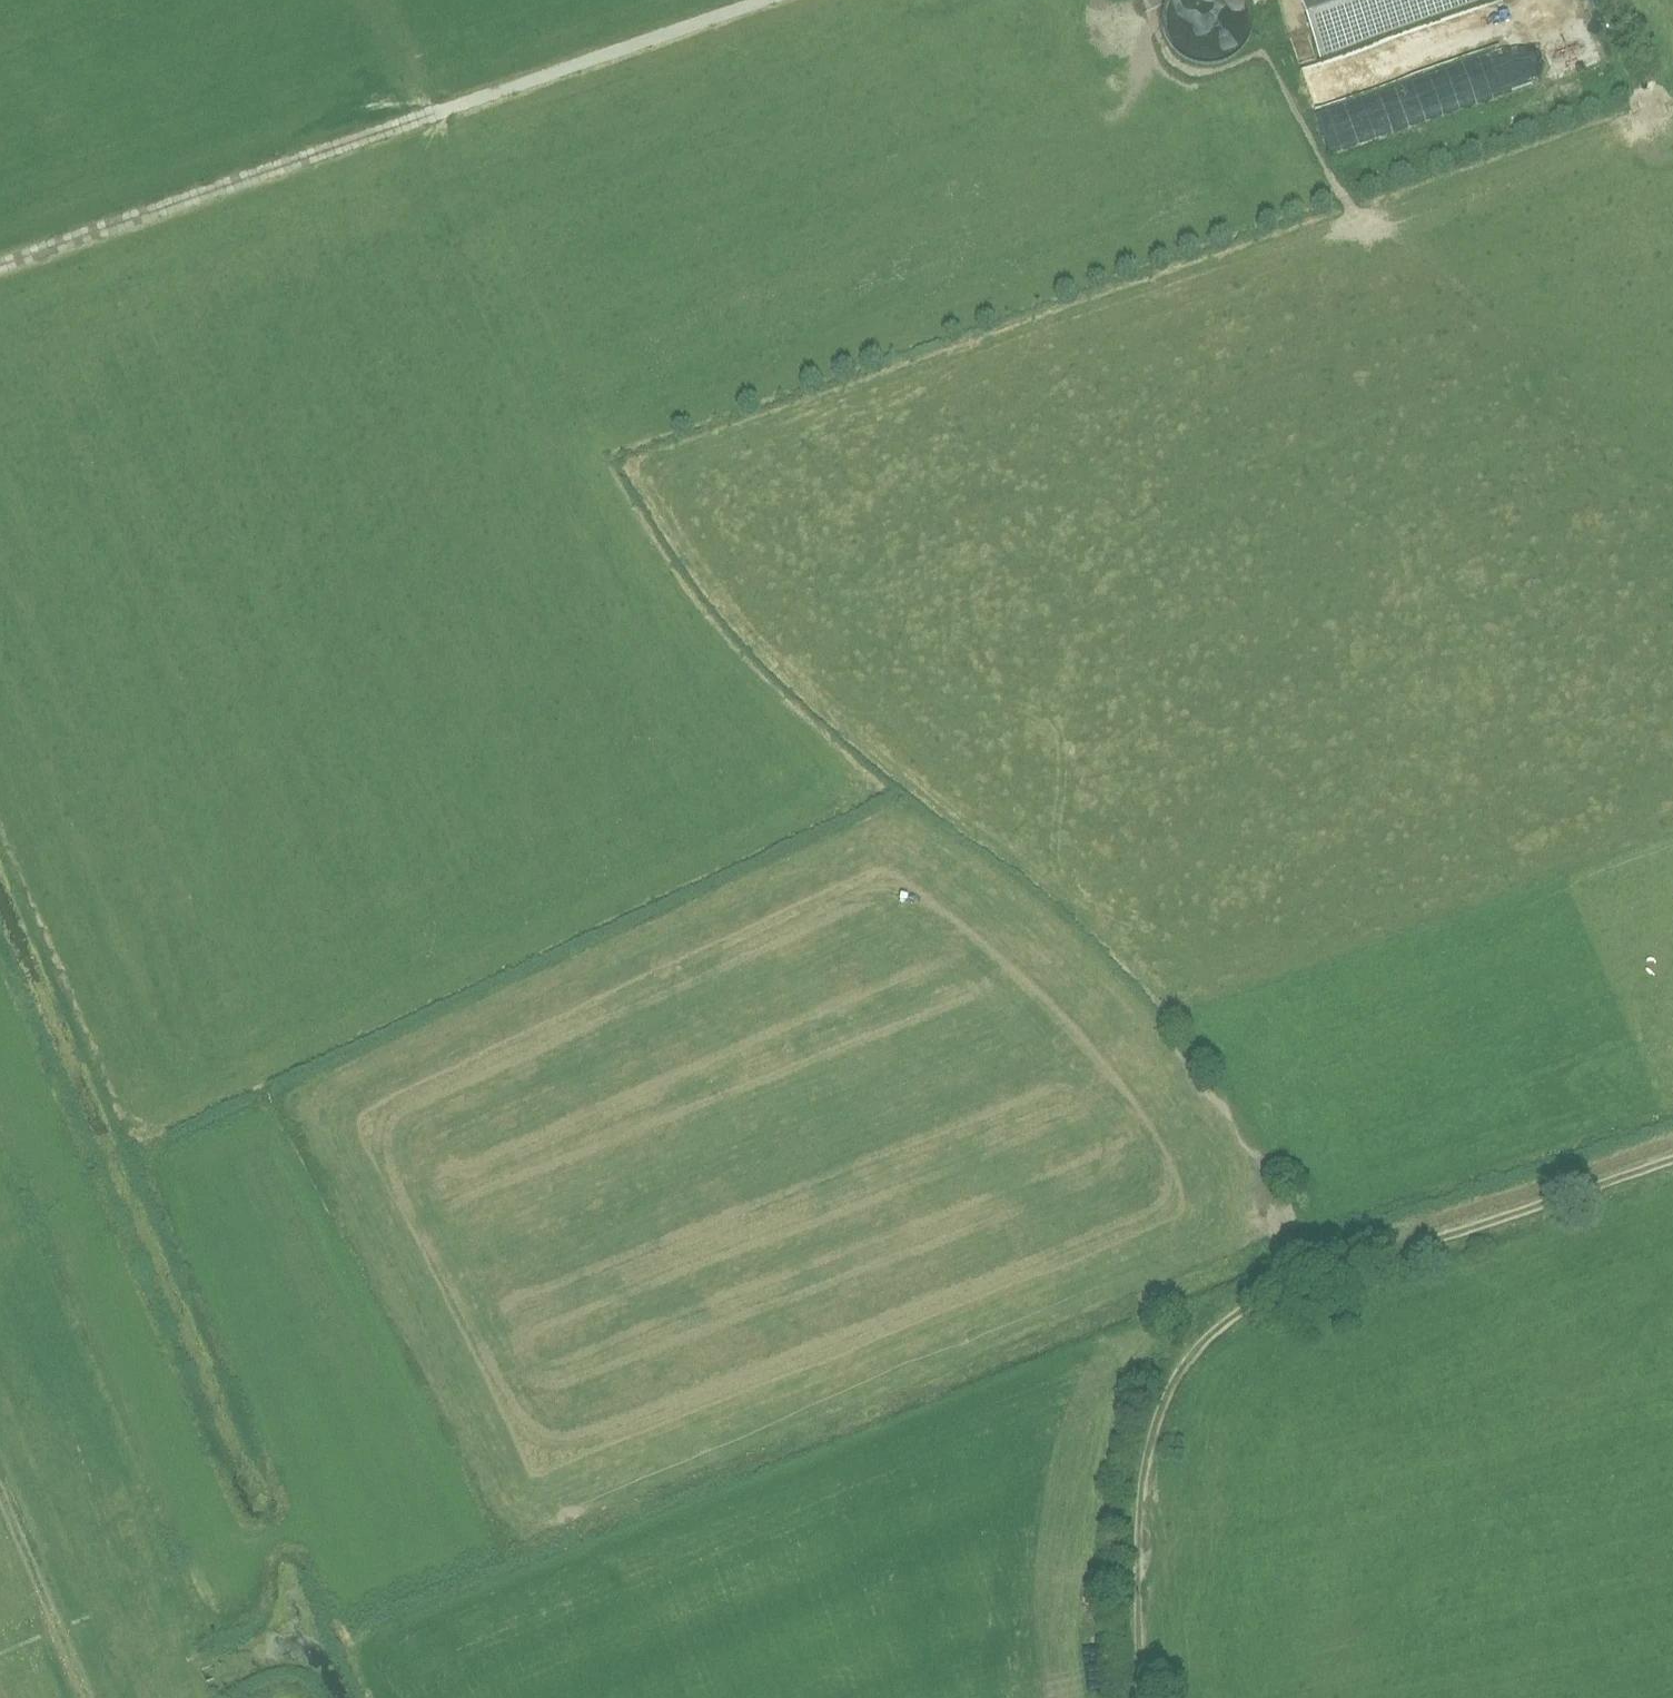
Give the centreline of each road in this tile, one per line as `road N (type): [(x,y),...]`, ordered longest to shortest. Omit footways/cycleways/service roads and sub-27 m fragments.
road 1 (track): [(1139,1697),(1134,1588),(1143,1476),(1165,1391),(1201,1333),(1241,1301),(1302,1276),(1672,1157)]
road 2 (track): [(0,264),(762,0)]

